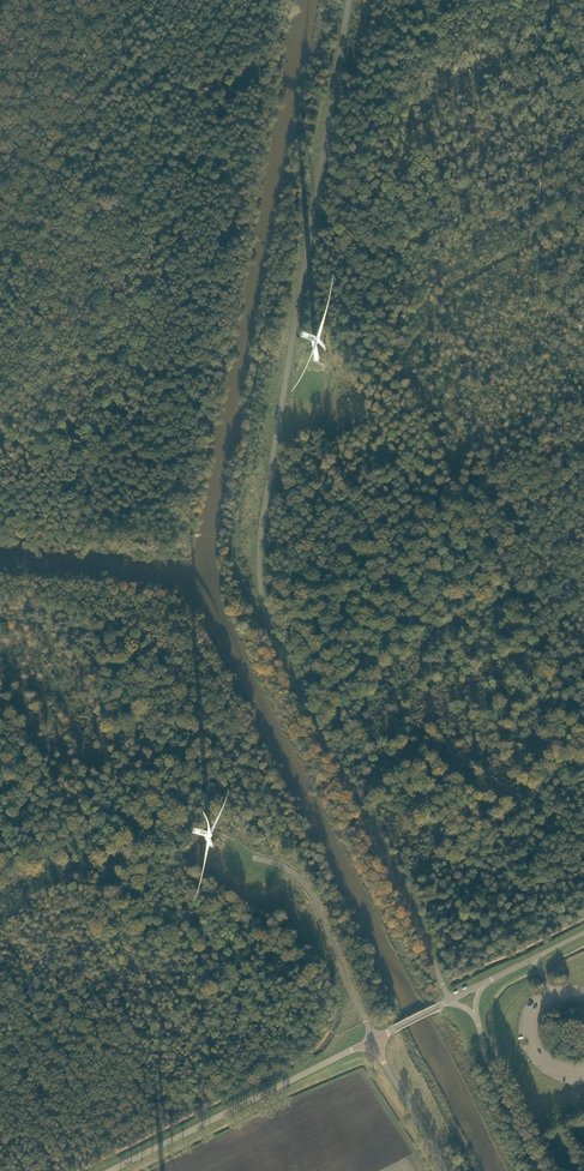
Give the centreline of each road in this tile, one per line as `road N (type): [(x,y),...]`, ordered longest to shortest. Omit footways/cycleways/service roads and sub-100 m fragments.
road 1 (unclassified): [(111,1170),(371,1041)]
road 2 (unclassified): [(538,1170),(489,1074),(475,1015)]
road 3 (unclassified): [(445,1170),(371,1041)]
road 4 (unclassified): [(552,996),(534,1014),(532,1051),(561,1075),(583,1074)]

